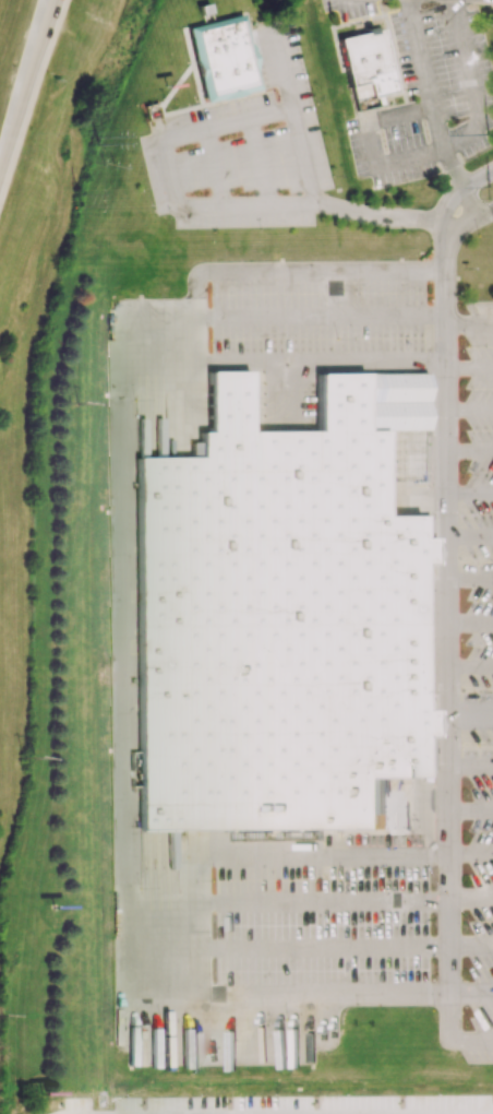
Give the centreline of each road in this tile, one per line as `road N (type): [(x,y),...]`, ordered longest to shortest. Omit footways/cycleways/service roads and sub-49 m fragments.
road 1 (motorway): [(0,178),(57,0)]

